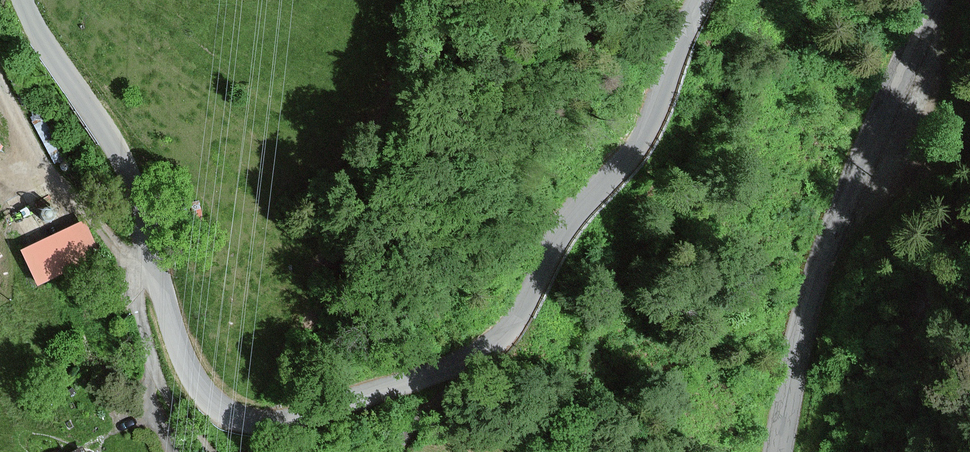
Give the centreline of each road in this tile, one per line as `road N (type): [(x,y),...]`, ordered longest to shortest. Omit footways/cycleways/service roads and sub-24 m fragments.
road 1 (tertiary): [(703,0),(631,157),(568,218),(500,337),(471,360),(266,424),(222,410),(188,367),(120,159),(23,0)]
road 2 (tertiary): [(777,451),(831,234),(932,0)]
road 3 (track): [(151,256),(110,239),(51,174),(0,83)]
road 4 (track): [(211,451),(154,370),(134,289),(134,278),(154,270)]

